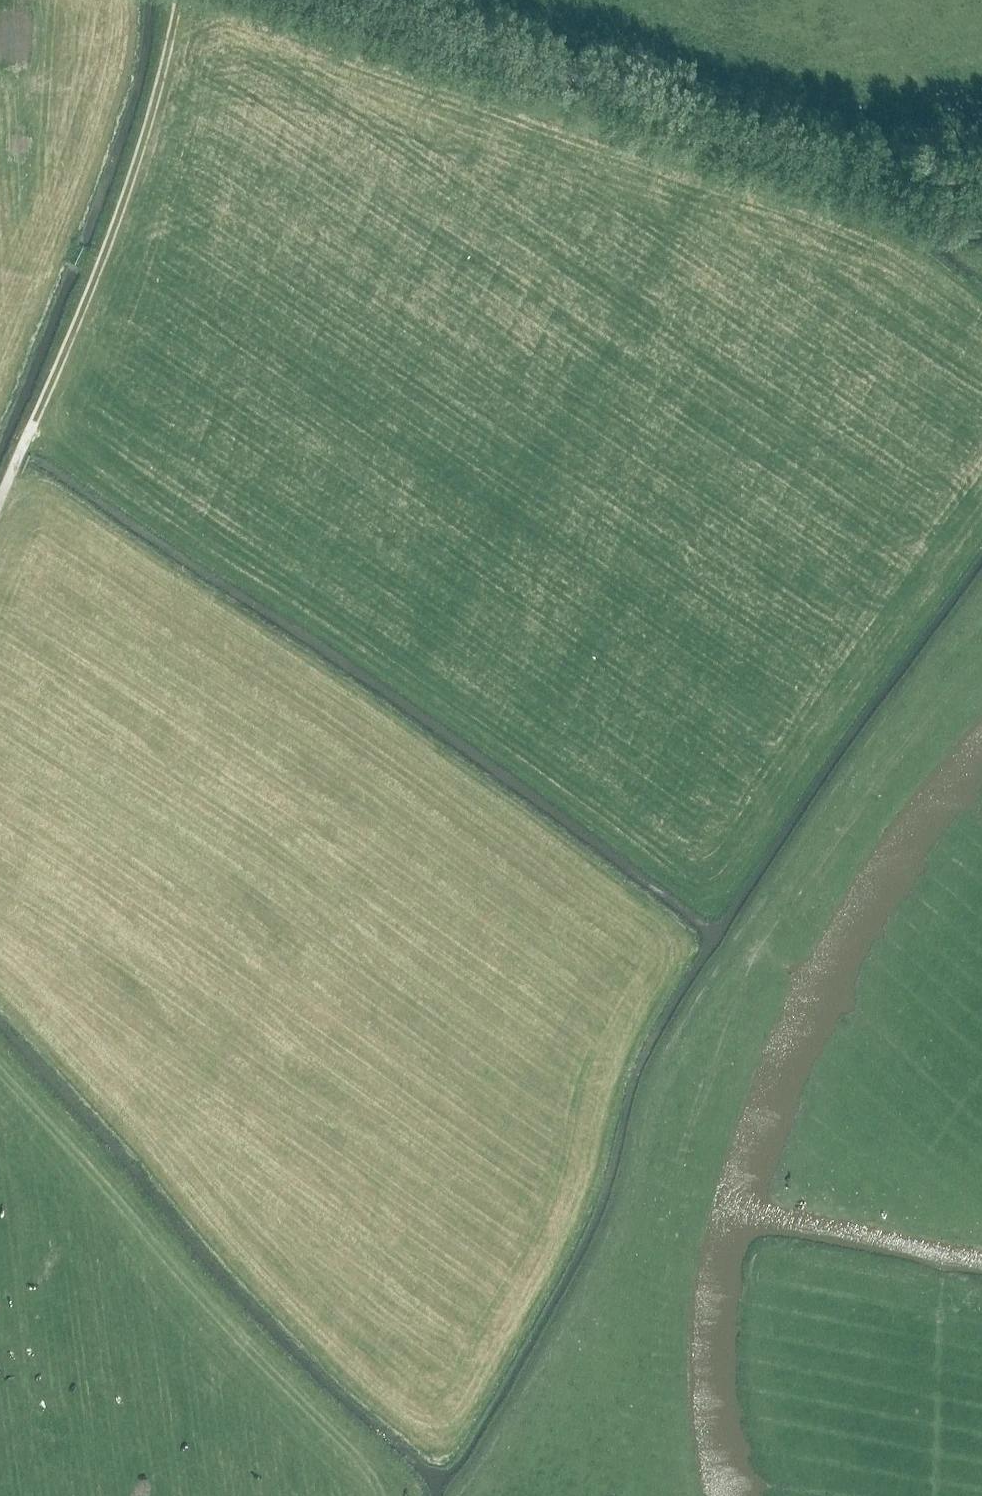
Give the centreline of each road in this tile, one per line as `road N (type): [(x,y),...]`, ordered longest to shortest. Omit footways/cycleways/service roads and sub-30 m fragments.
road 1 (tertiary): [(981,174),(867,166),(790,150),(369,0)]

